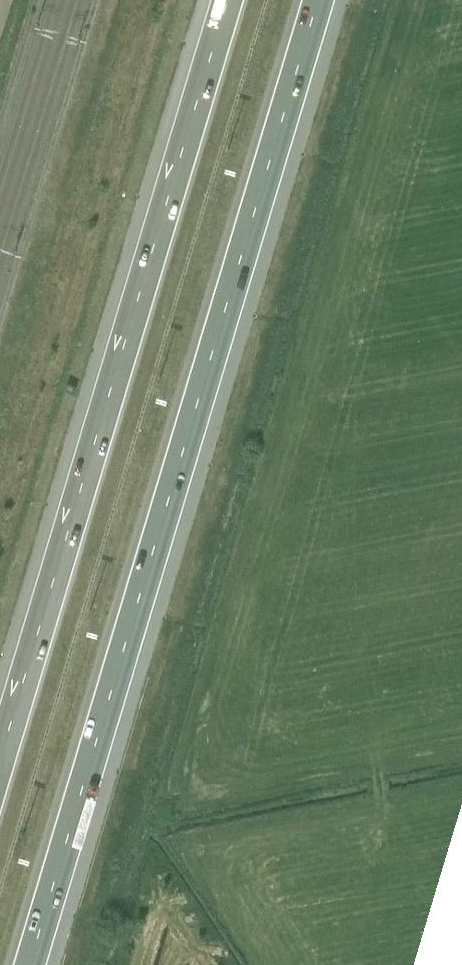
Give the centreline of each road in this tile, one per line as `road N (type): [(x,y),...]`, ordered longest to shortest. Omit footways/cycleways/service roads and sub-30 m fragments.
road 1 (motorway): [(23,964),(317,0)]
road 2 (motorway): [(233,0),(0,781)]

